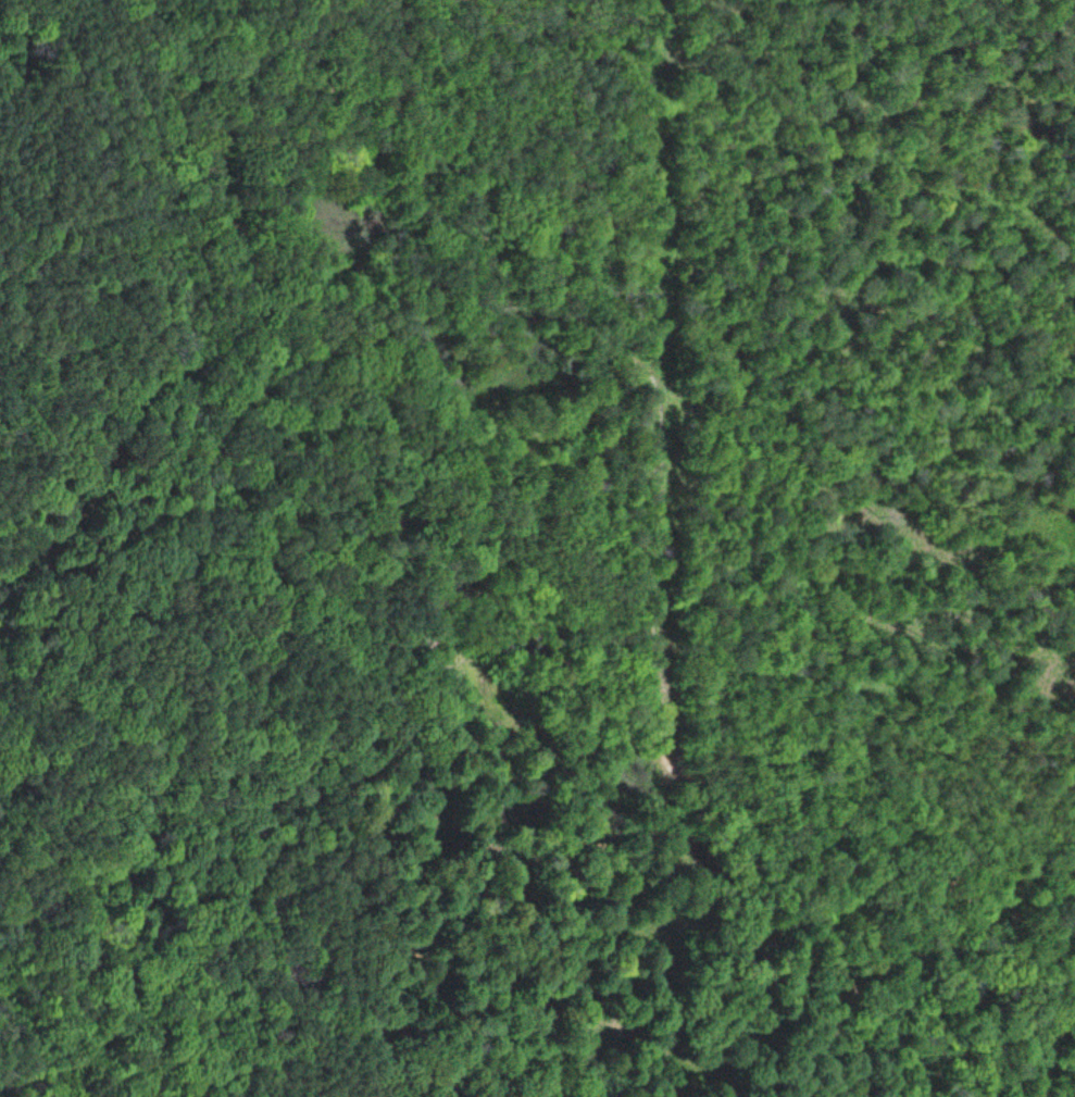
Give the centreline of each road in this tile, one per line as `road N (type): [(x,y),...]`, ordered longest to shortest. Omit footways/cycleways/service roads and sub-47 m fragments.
road 1 (track): [(499,1096),(561,1036),(370,426),(280,332),(173,87),(107,0)]

